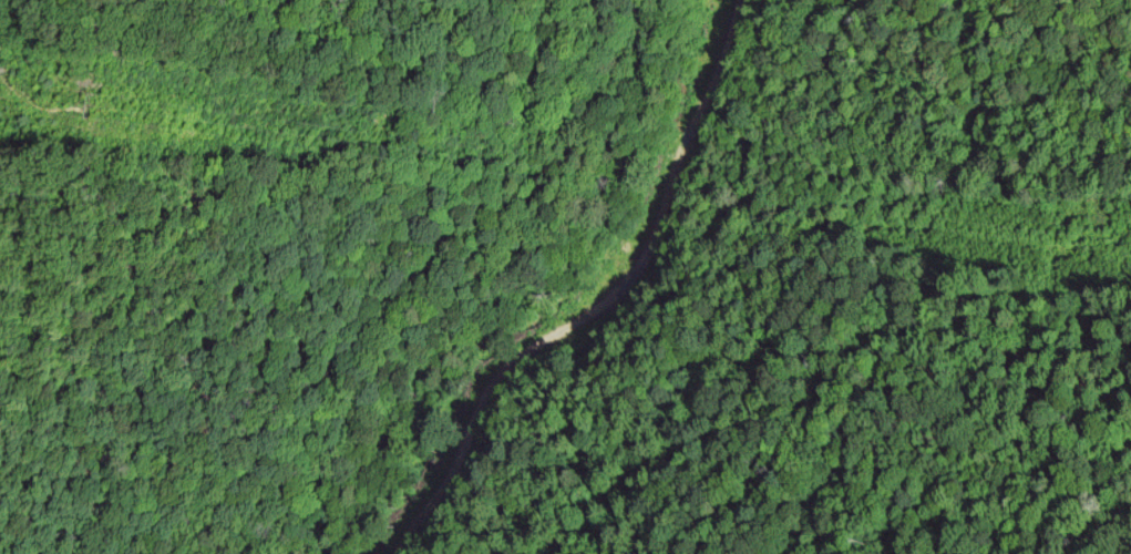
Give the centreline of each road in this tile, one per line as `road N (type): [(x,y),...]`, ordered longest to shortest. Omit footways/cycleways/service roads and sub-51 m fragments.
road 1 (residential): [(380,553),(471,434),(646,240),(717,0)]

